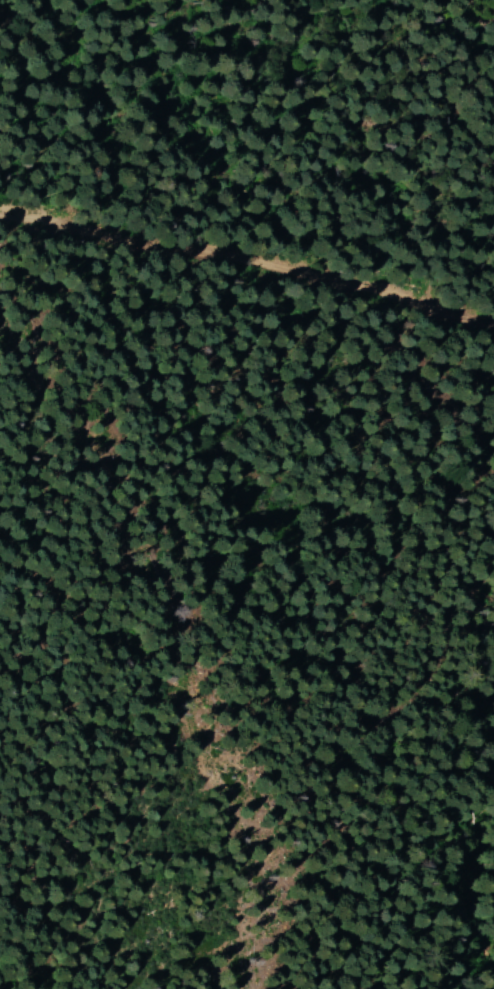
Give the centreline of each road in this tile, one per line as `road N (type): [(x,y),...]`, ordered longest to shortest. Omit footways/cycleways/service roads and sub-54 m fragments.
road 1 (track): [(493,325),(243,261),(58,224),(0,222)]

